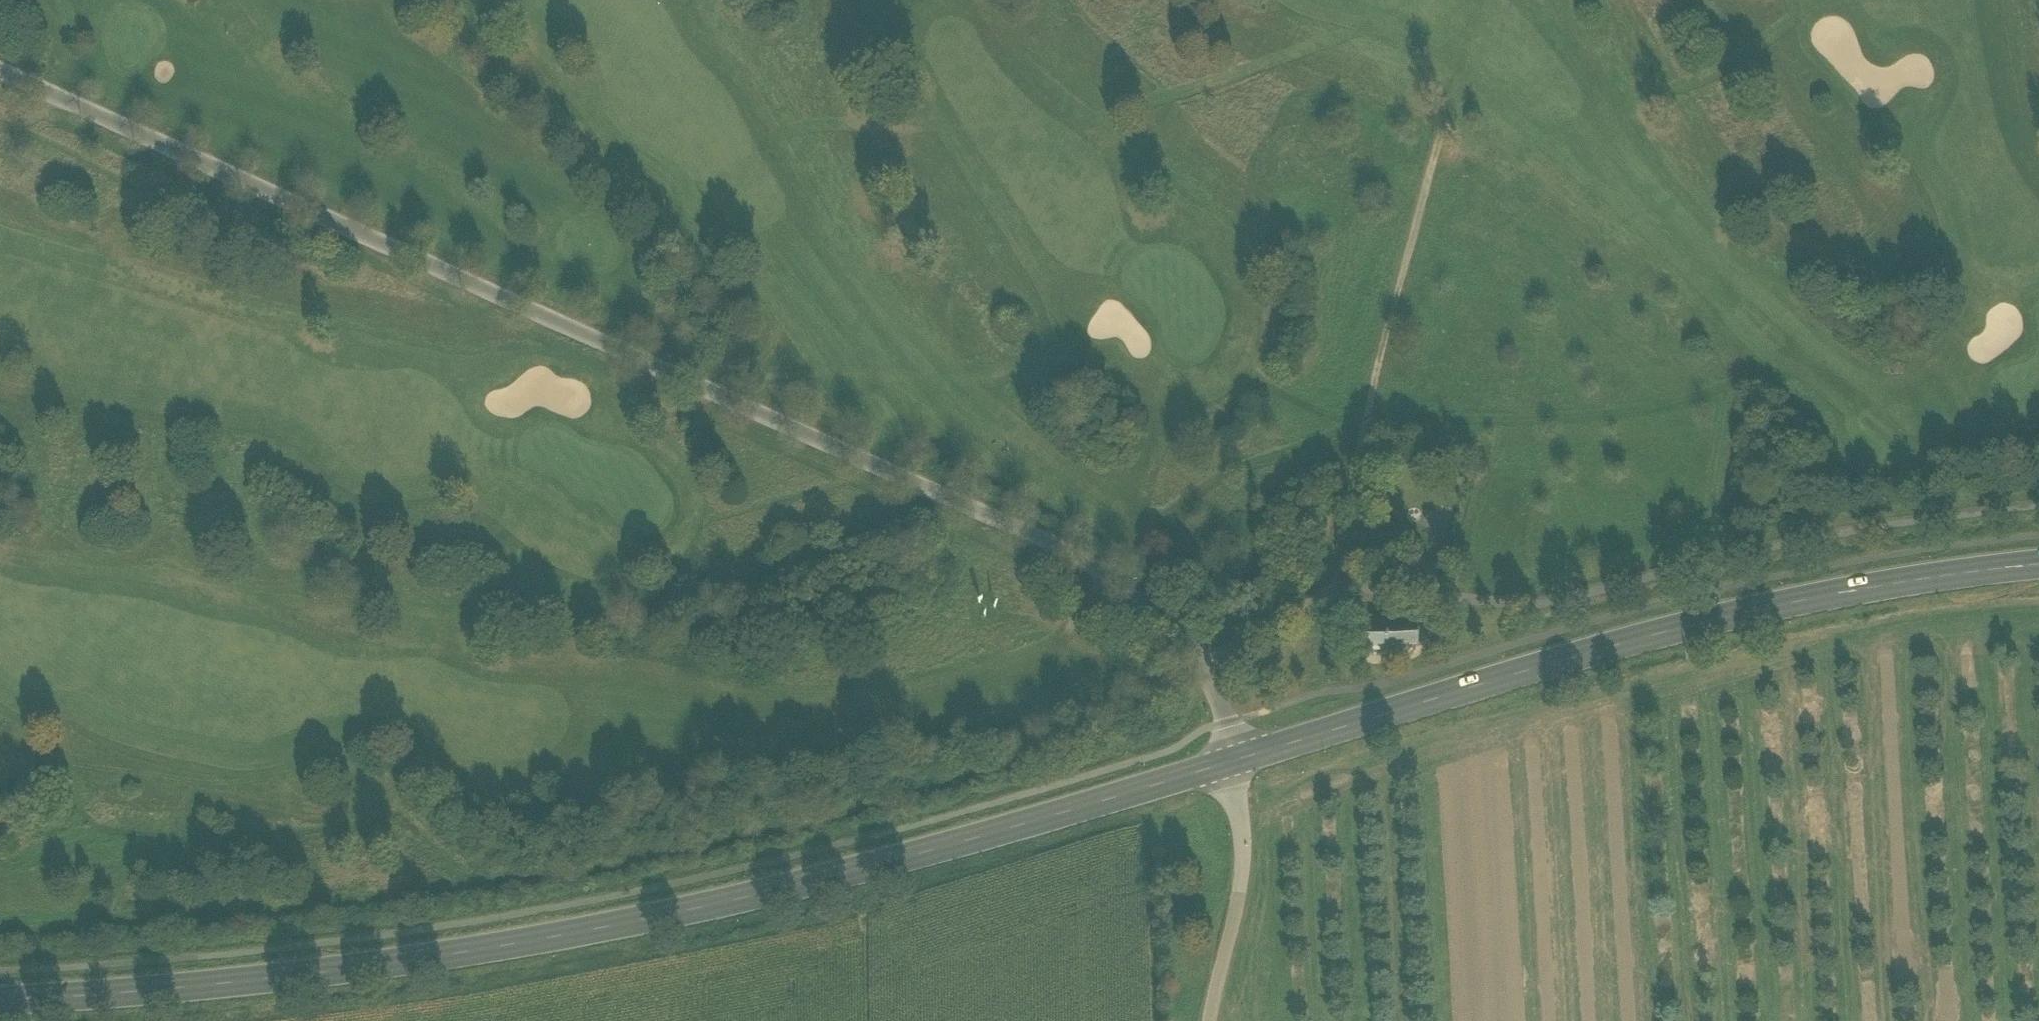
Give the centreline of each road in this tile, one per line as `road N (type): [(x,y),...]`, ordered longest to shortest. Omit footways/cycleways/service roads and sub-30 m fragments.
road 1 (unclassified): [(1229,765),(1201,667),(1138,594),(1074,555),(0,73)]
road 2 (secondary): [(1229,765),(929,852),(600,929),(214,986),(0,1000)]
road 3 (track): [(2038,510),(1892,524),(1533,605),(1362,585),(1305,607),(1201,667)]
road 4 (secondary): [(2038,566),(1719,620),(1229,765)]
road 5 (track): [(1305,607),(1294,566),(1300,542),(1338,506),(1351,480),(1479,0)]
road 6 (unclassified): [(1229,765),(1242,874),(1210,1020)]

